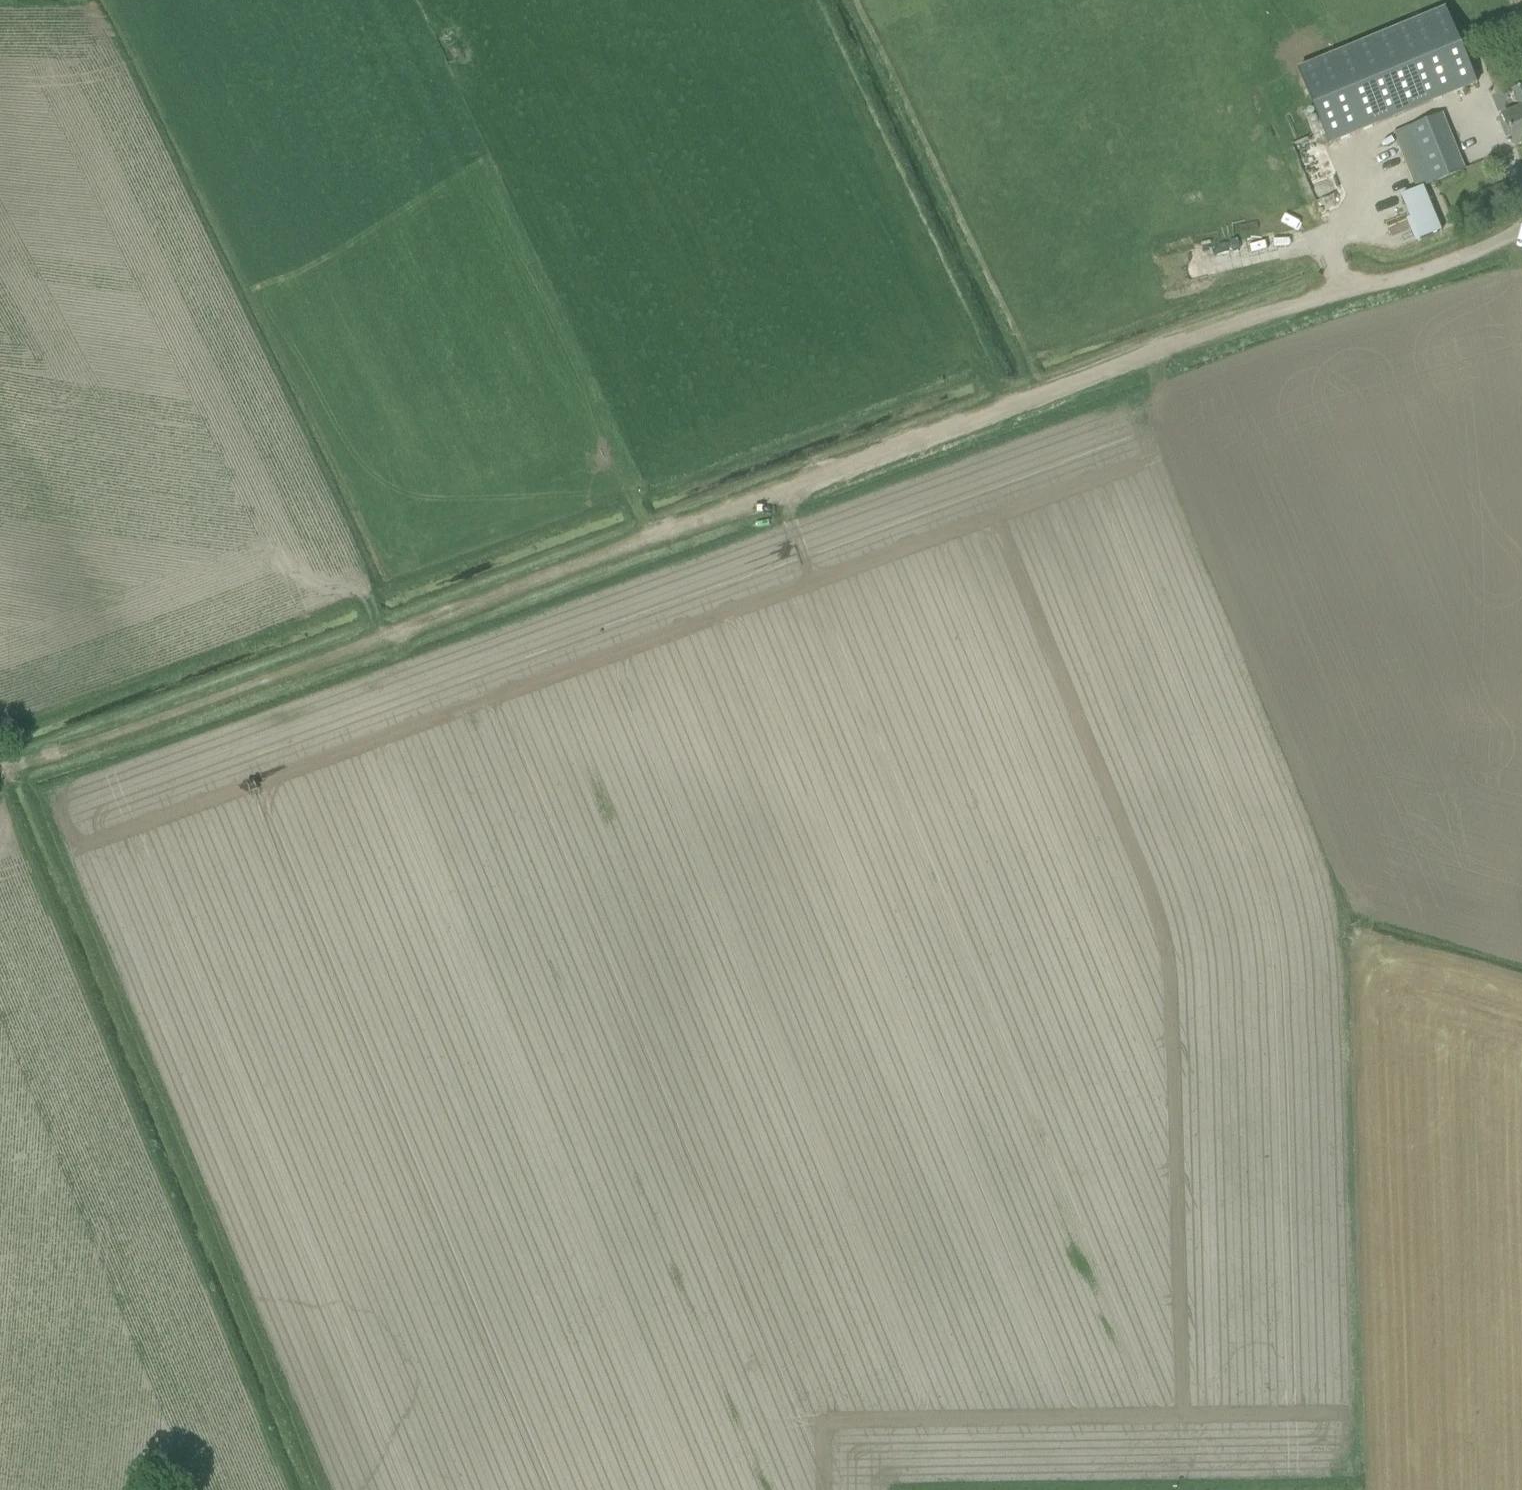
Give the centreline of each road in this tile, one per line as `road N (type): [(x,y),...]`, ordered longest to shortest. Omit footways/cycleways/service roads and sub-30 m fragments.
road 1 (track): [(0,768),(1013,413)]
road 2 (track): [(1013,413),(1346,291),(1405,283),(1521,234)]

